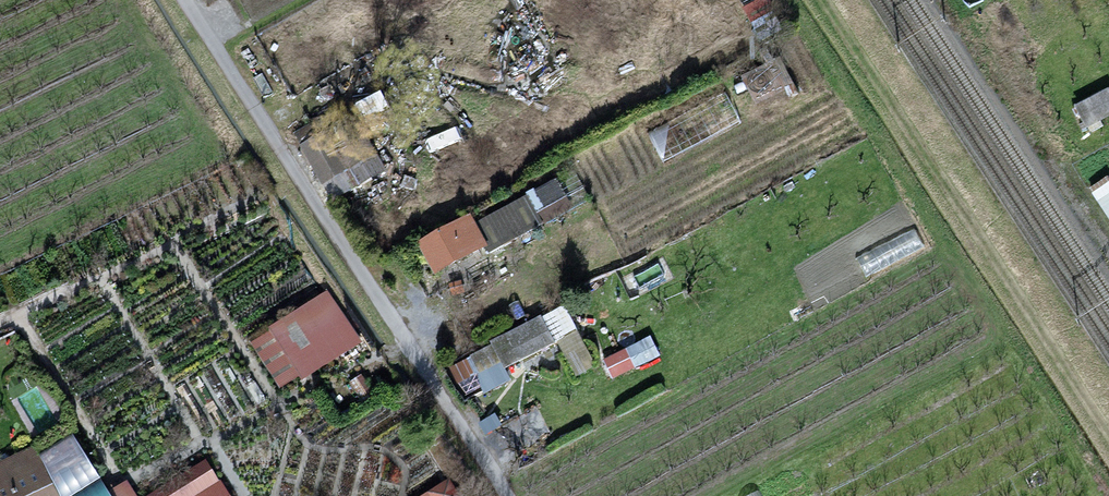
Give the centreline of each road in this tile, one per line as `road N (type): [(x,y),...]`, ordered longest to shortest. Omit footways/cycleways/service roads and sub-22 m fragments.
road 1 (unclassified): [(507,495),(183,0)]

